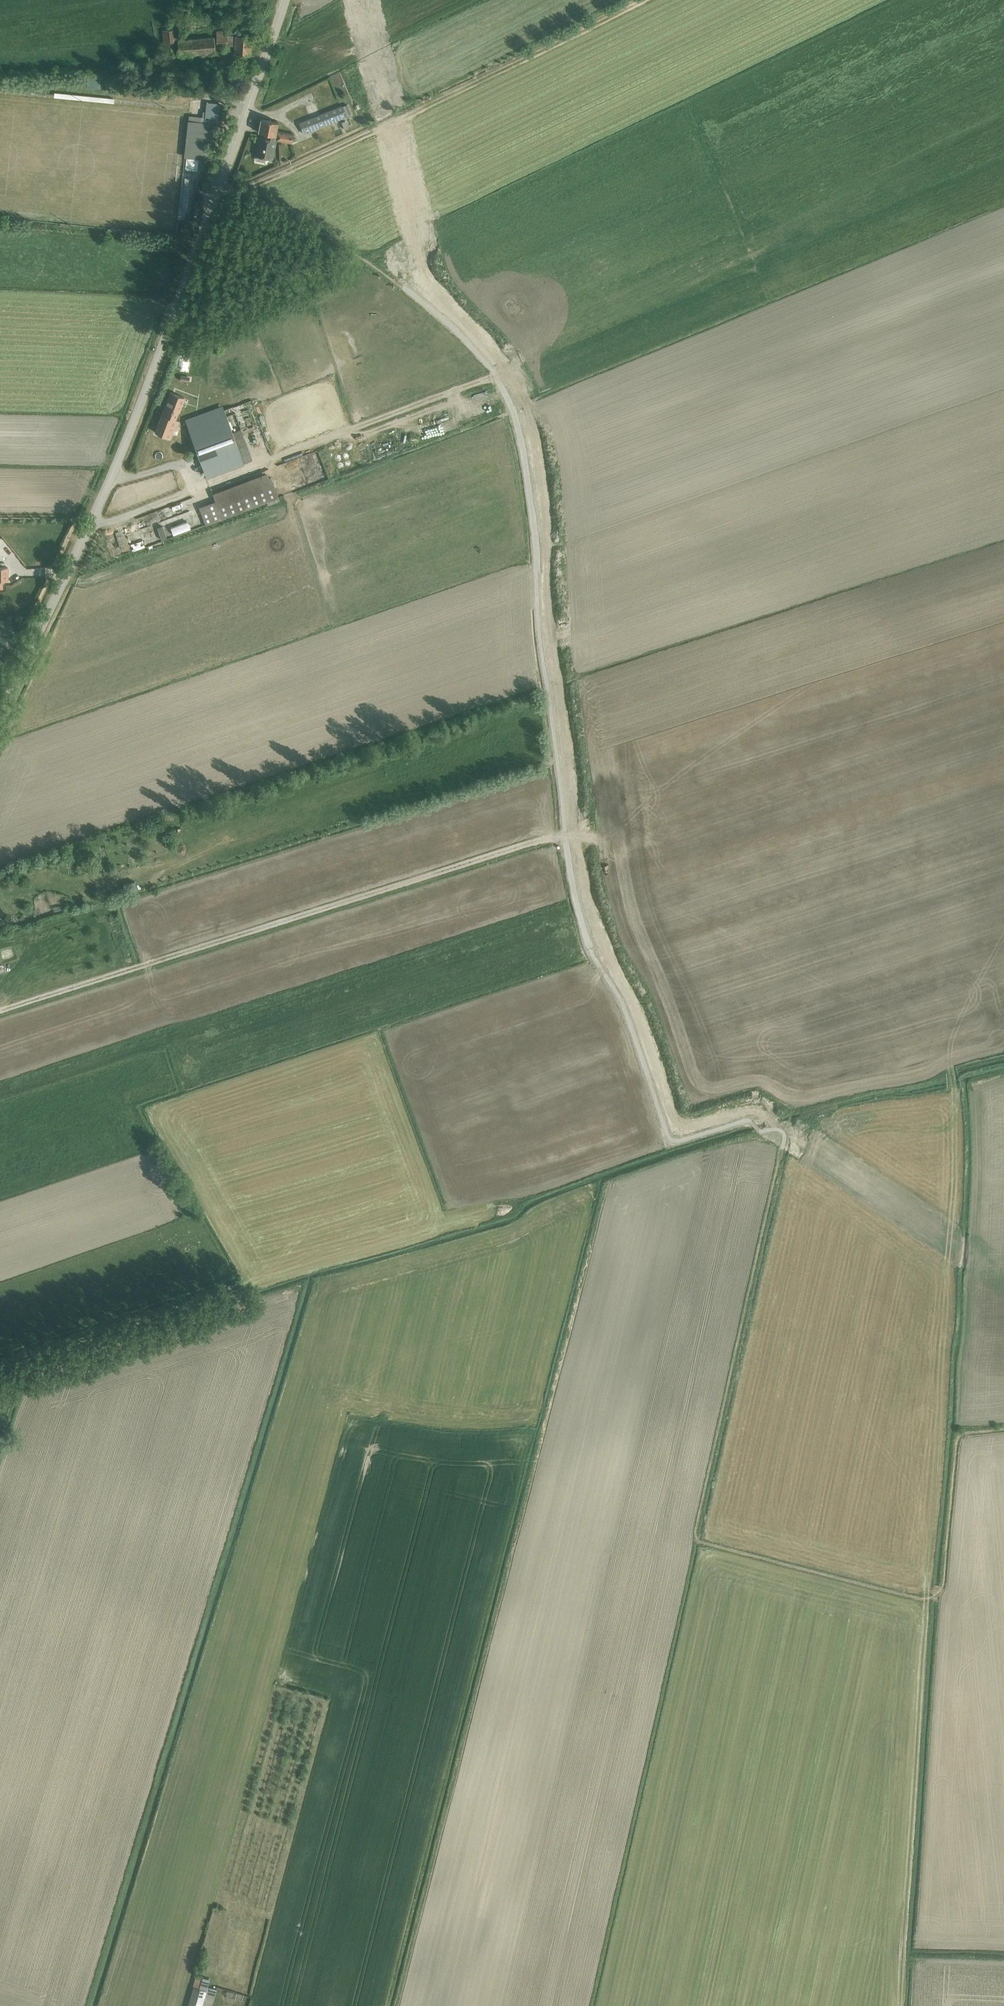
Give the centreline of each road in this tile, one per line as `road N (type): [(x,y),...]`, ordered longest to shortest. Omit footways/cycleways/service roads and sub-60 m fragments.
road 1 (residential): [(285,0),(128,435),(0,715)]

